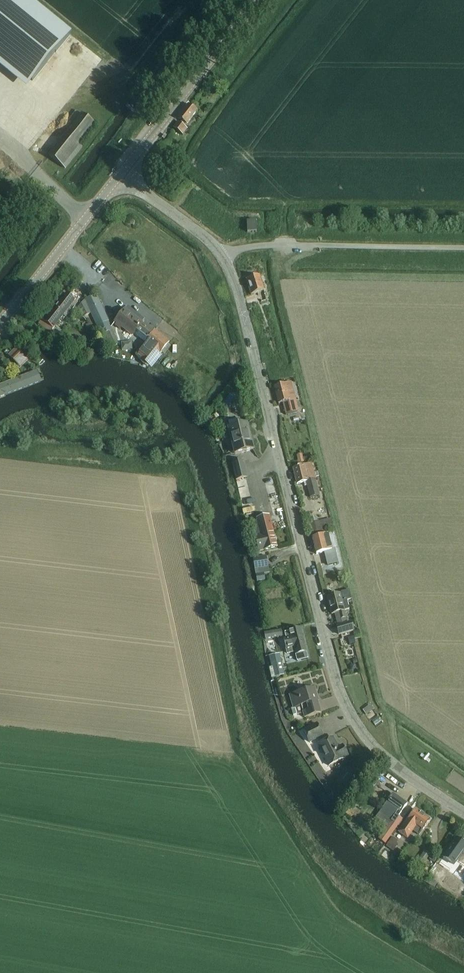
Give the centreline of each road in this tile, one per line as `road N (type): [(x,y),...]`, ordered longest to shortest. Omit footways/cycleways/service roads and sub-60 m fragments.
road 1 (tertiary): [(463,811),(377,750),(339,690),(241,302),(222,255)]
road 2 (secondary): [(120,175),(256,0)]
road 3 (secondary): [(0,323),(120,175)]
road 4 (tertiary): [(222,255),(120,175)]

